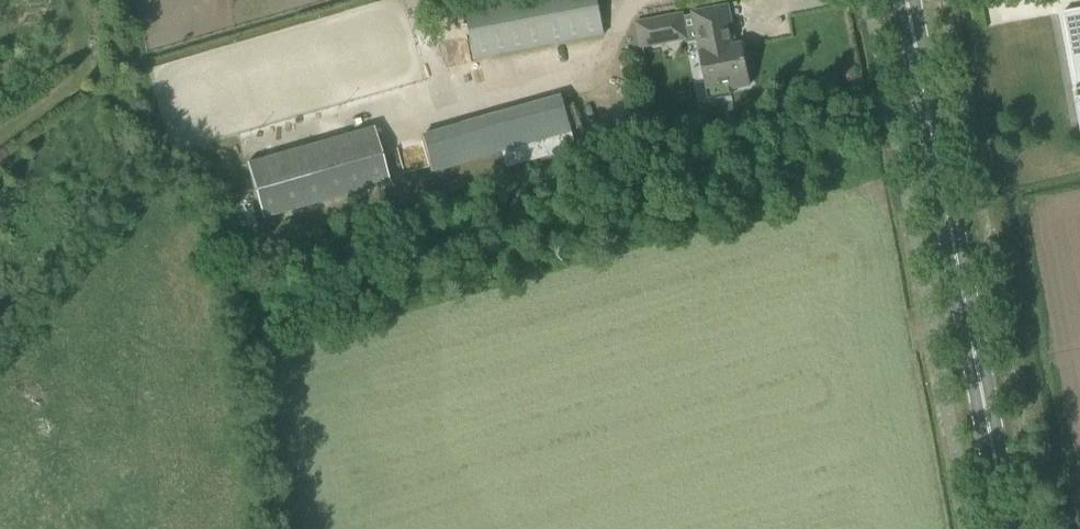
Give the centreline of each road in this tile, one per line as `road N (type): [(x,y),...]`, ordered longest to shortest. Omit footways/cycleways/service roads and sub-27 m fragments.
road 1 (secondary): [(1005,528),(905,0)]

